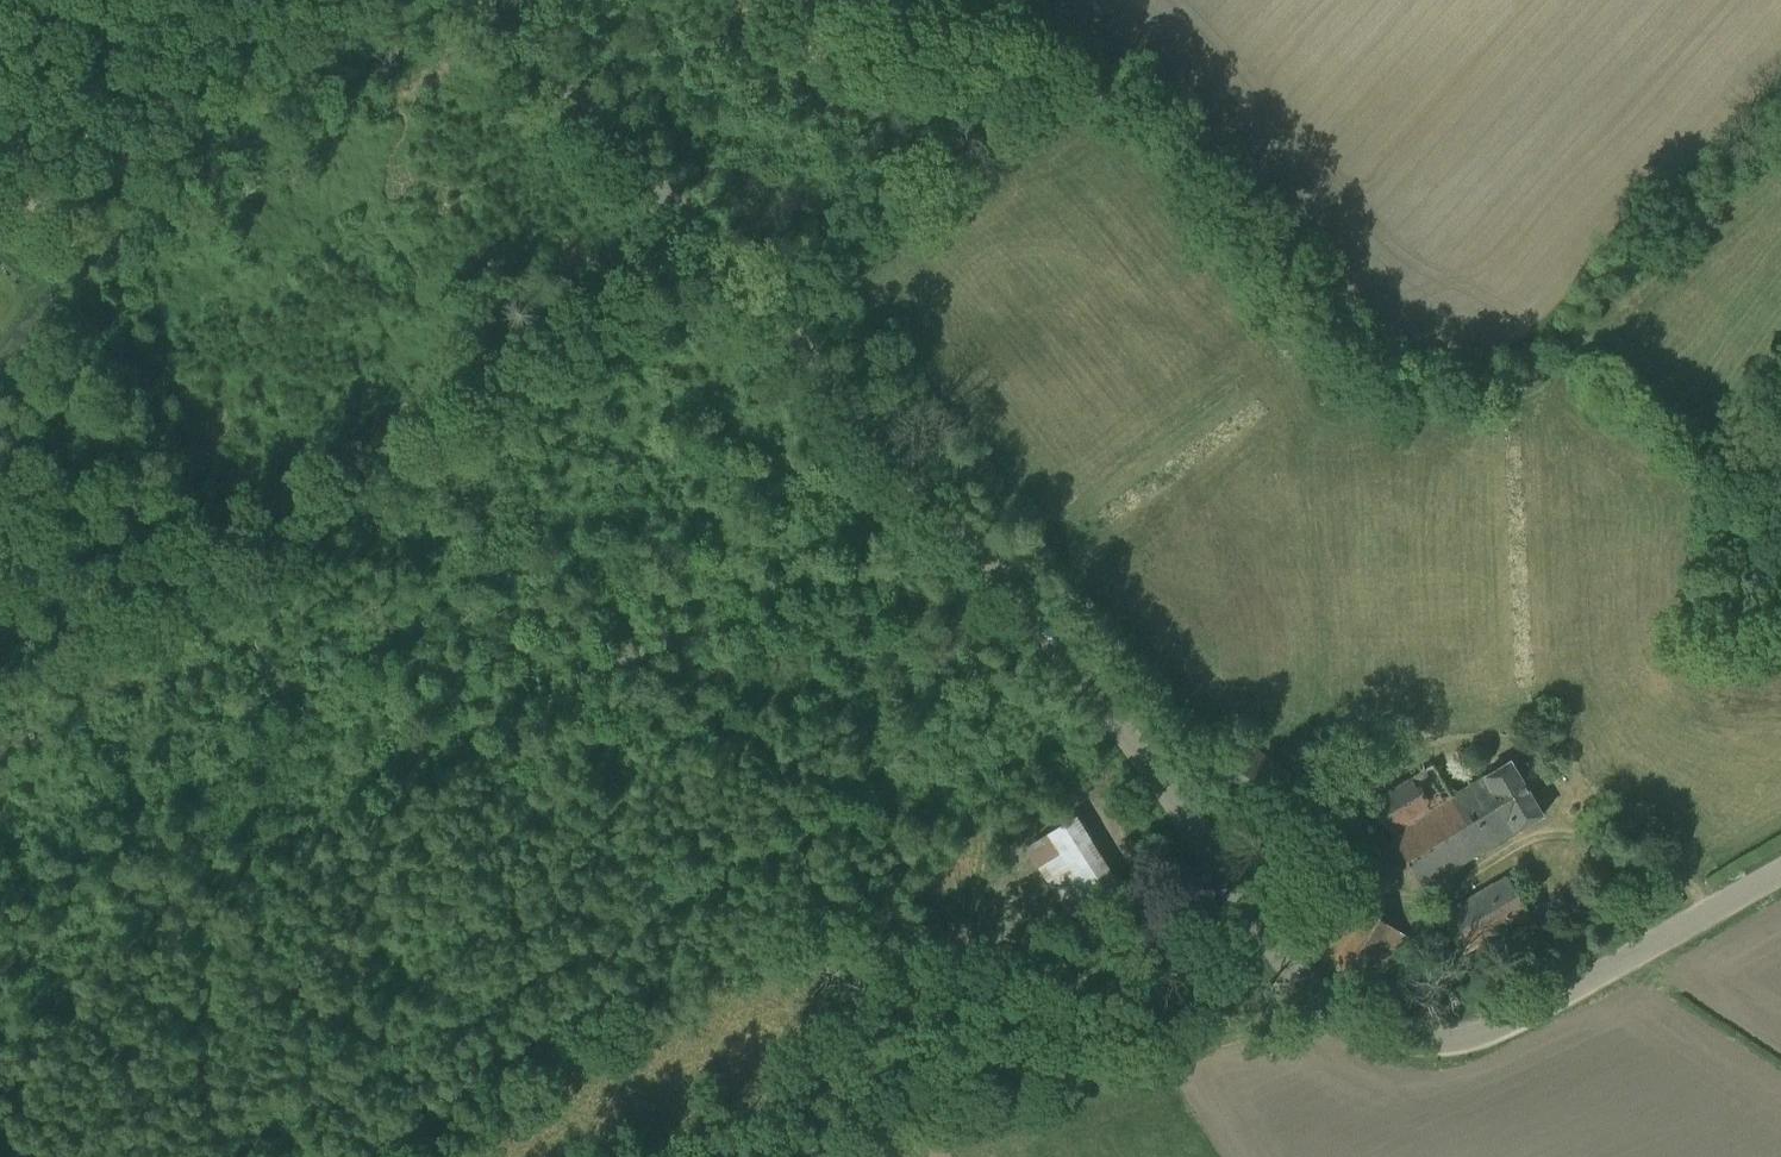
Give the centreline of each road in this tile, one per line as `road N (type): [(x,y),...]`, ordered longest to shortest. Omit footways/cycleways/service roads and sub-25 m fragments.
road 1 (tertiary): [(1780,876),(1487,1038),(1412,1045),(1370,1035),(1334,1012),(1138,748),(920,485),(488,0)]

